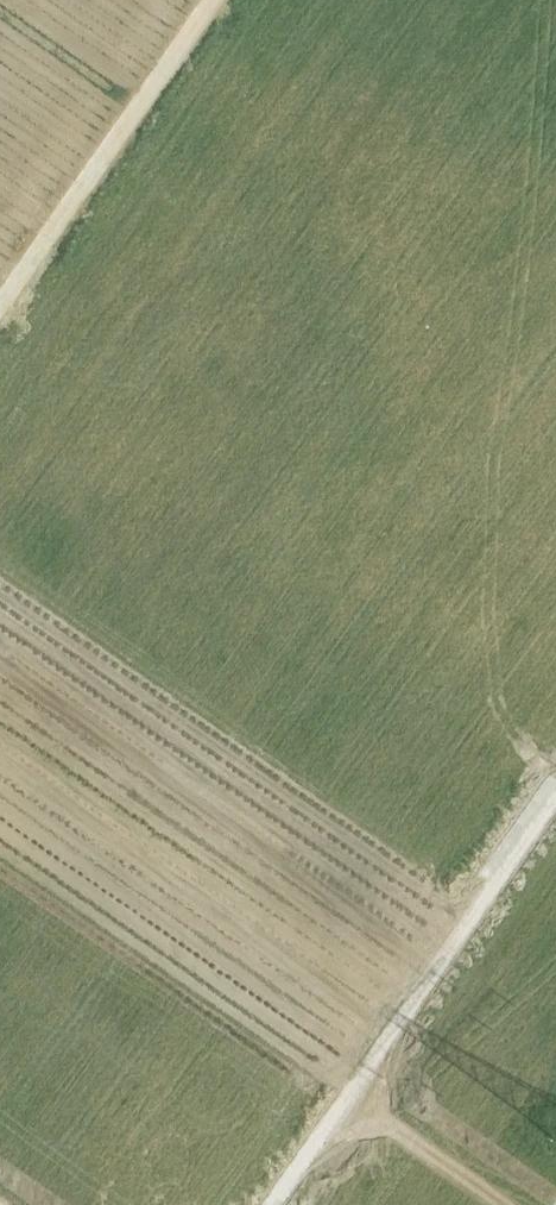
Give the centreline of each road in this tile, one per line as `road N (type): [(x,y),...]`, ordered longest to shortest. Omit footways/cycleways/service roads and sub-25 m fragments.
road 1 (track): [(0,253),(175,0)]

